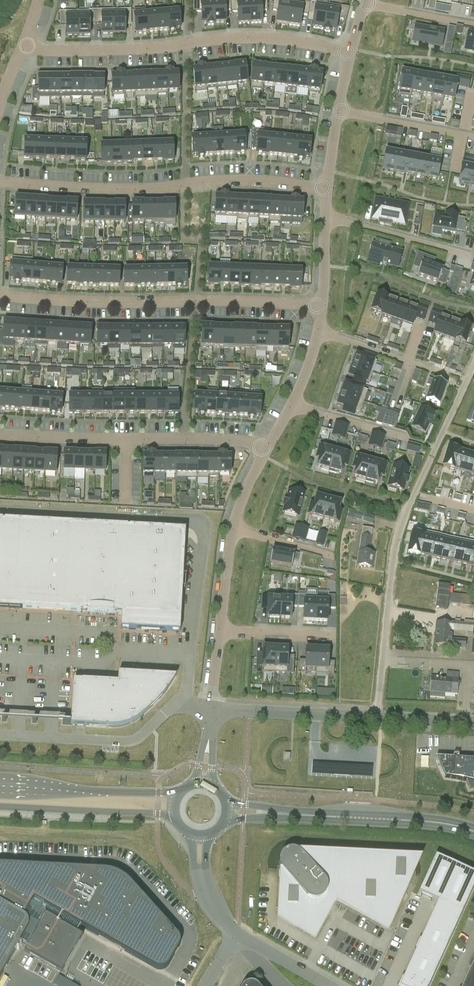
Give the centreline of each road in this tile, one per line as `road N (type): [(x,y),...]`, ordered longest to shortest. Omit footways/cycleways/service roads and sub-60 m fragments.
road 1 (residential): [(378,718),(396,541),(473,366)]
road 2 (residential): [(24,44),(100,49),(265,37),(351,52)]
road 3 (residential): [(0,183),(327,188)]
road 4 (residential): [(321,305),(0,296)]
road 5 (secondary): [(227,812),(473,831)]
road 6 (residential): [(0,734),(126,742),(168,711)]
road 7 (secondary): [(177,798),(0,787)]
road 8 (secondary): [(0,807),(175,817)]
road 9 (unclassified): [(210,709),(378,718)]
road 10 (residential): [(467,255),(325,218)]
road 11 (residential): [(126,439),(266,447)]
road 12 (residential): [(339,110),(473,136)]
road 13 (residential): [(0,434),(126,439)]
road 14 (residential): [(292,404),(409,440)]

